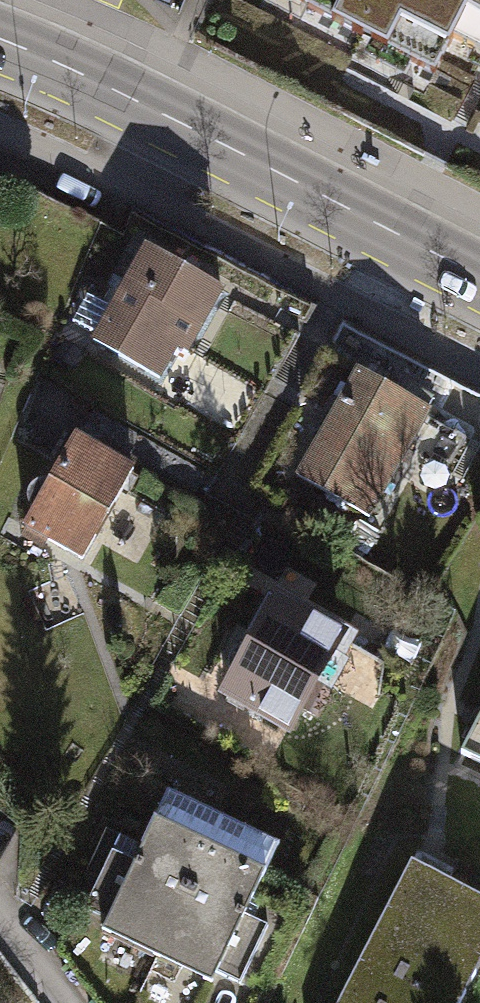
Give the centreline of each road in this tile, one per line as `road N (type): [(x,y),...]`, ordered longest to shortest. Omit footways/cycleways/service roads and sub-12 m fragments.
road 1 (secondary): [(479,276),(0,40)]

